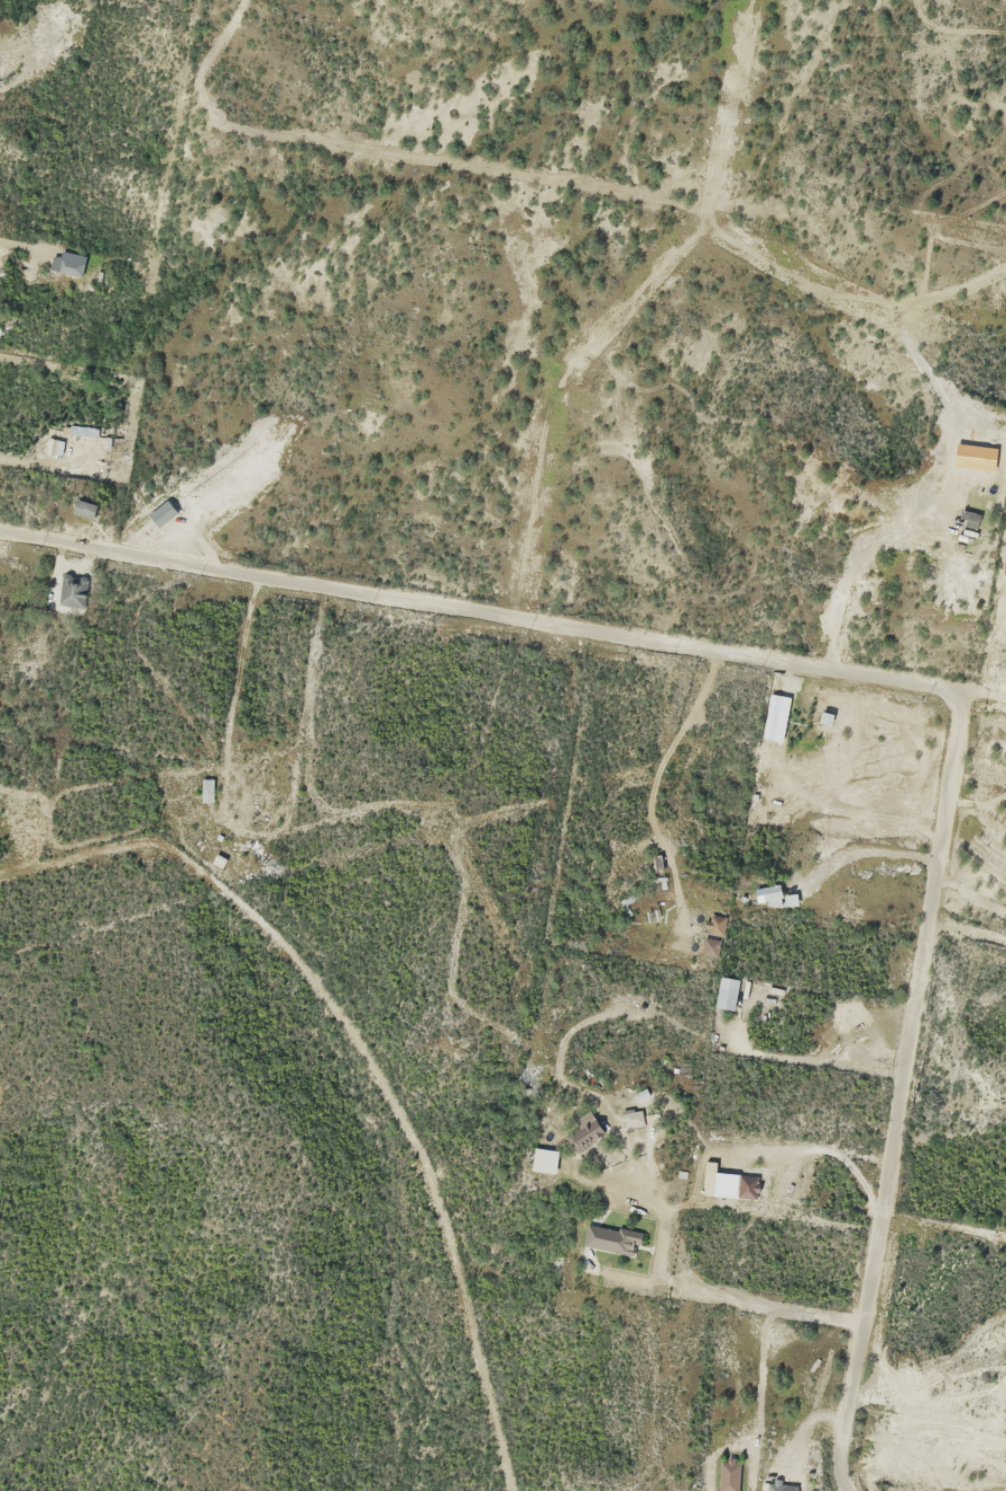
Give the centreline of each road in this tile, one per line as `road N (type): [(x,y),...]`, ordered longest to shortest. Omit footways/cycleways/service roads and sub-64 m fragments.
road 1 (residential): [(843,1490),(836,1483),(856,1333),(961,691),(0,532)]
road 2 (residential): [(856,1333),(799,1306),(395,981)]

